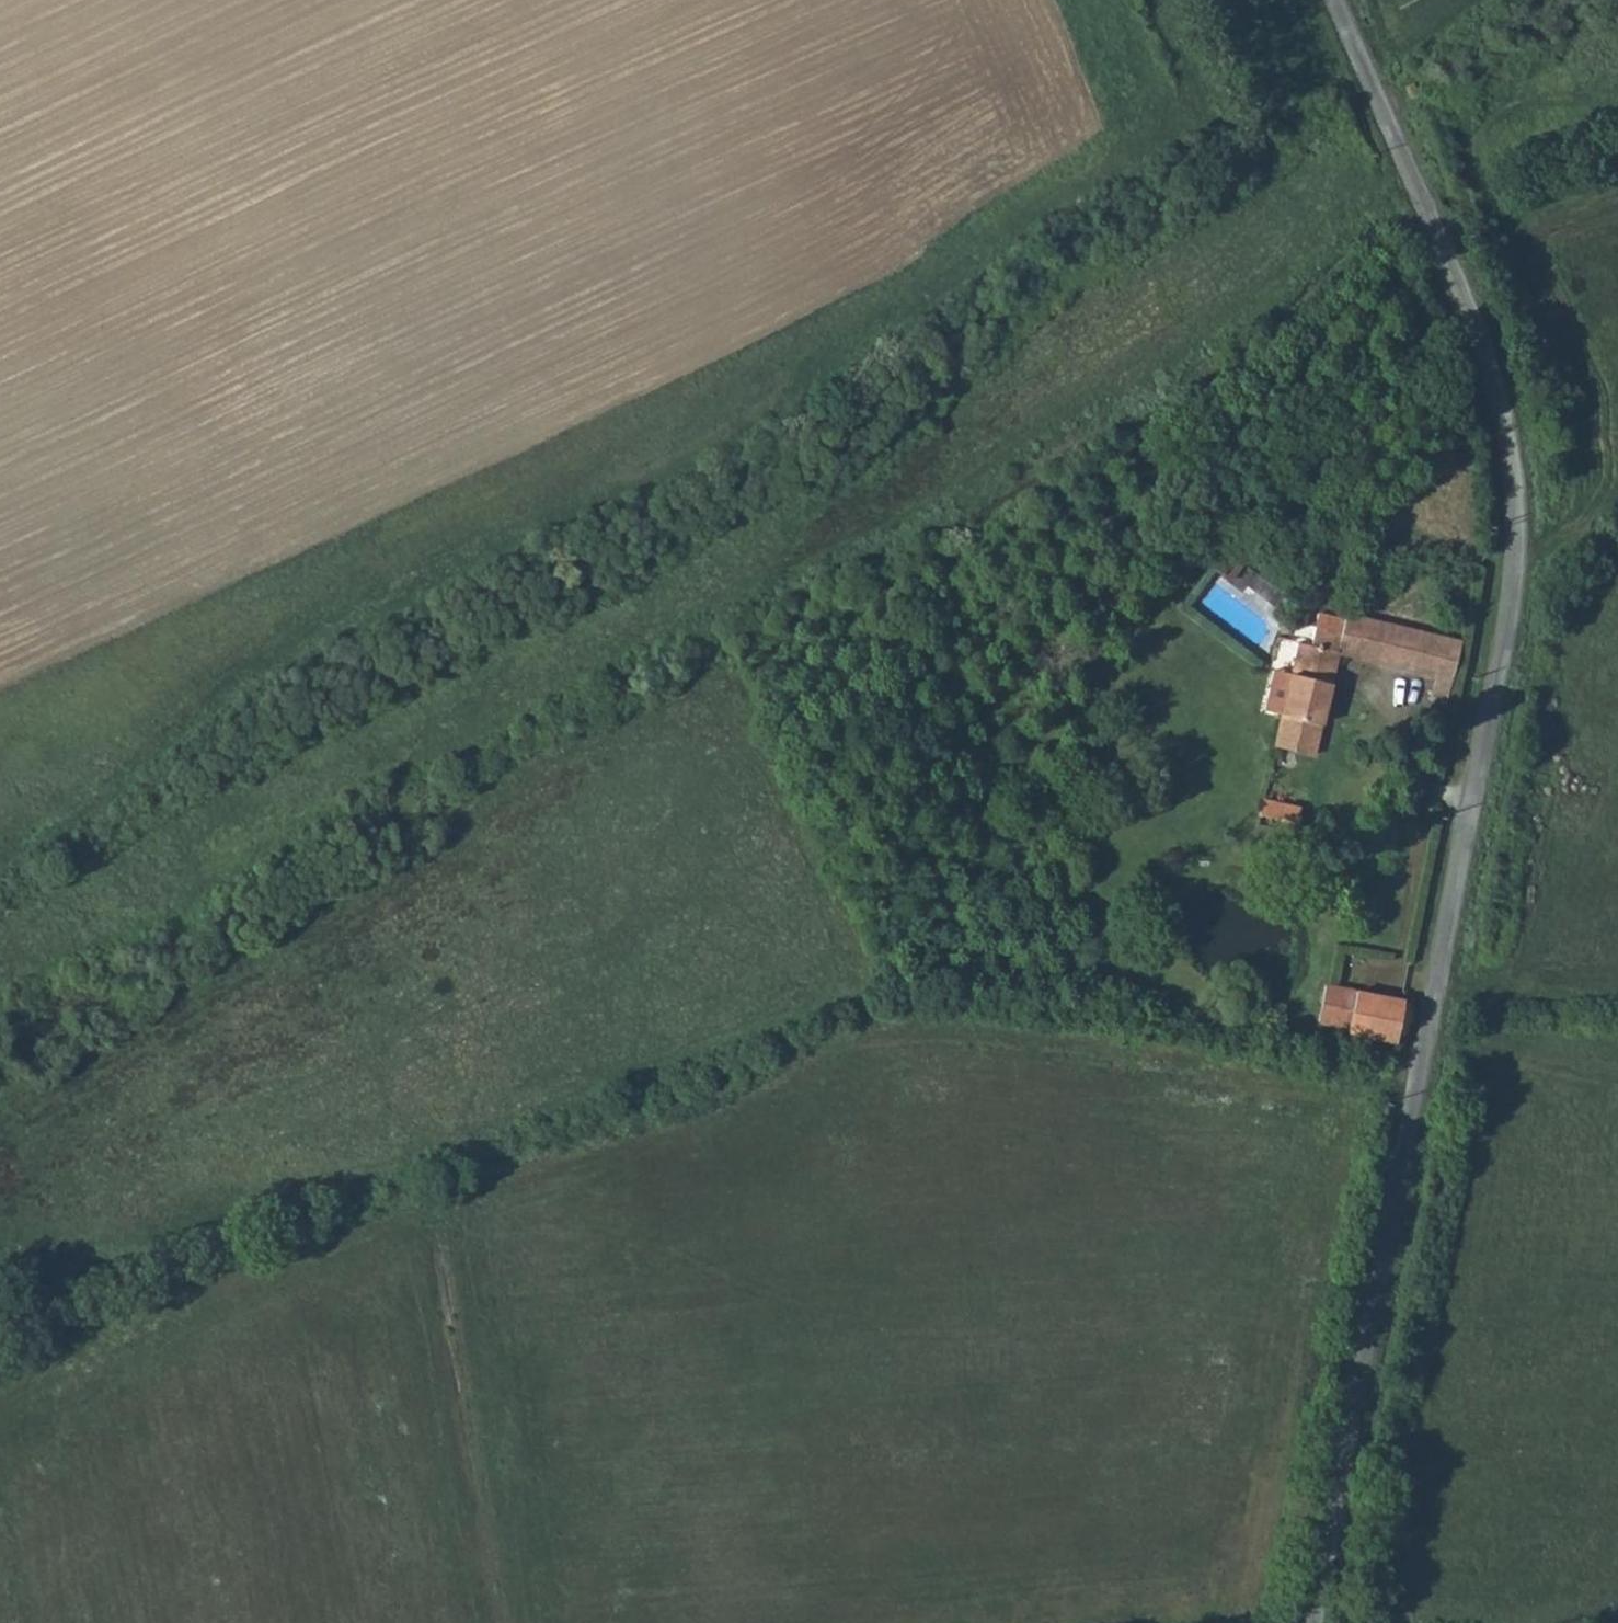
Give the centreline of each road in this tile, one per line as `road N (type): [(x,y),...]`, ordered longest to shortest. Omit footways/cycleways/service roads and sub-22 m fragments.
road 1 (unclassified): [(1333,0),(1466,302),(1511,437),(1516,520),(1511,587),(1315,1622)]

